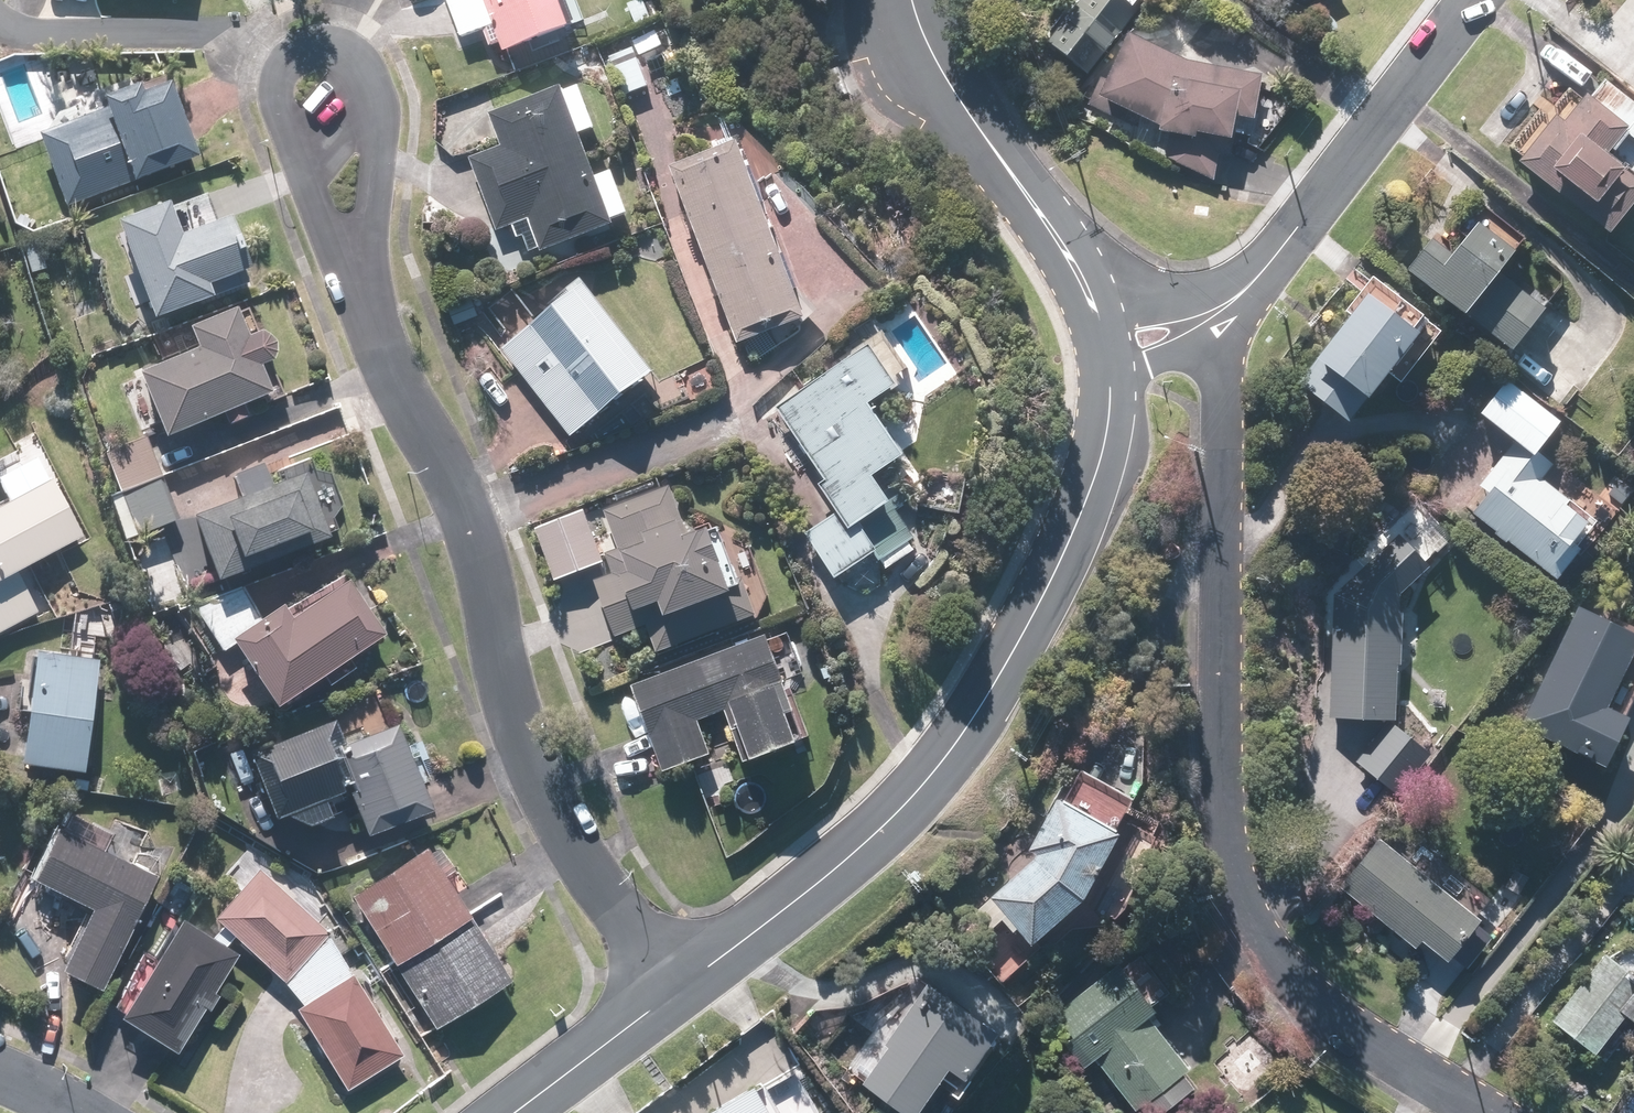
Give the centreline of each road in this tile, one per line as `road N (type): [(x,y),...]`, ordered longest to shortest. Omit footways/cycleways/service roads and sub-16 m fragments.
road 1 (residential): [(1223,306),(1215,718),(1236,891),(1251,933),(1306,1005),(1488,1112)]
road 2 (residential): [(1105,350),(1110,412),(1092,488),(974,713),(928,778),(826,875),(667,1000)]
road 3 (residential): [(350,282),(479,553),(511,718),(547,796),(667,1000)]
road 4 (residential): [(906,0),(945,89),(1078,274),(1105,350)]
road 5 (residential): [(1223,306),(1467,0)]
road 6 (residential): [(350,282),(374,216),(380,134),(350,58),(302,42),(281,50),(268,90)]
road 7 (residential): [(268,90),(350,282)]
road 8 (residential): [(667,1000),(515,1112)]
road 9 (residential): [(1223,306),(1186,341),(1149,356),(1105,350)]
road 10 (residential): [(1105,350),(1143,312),(1223,306)]

